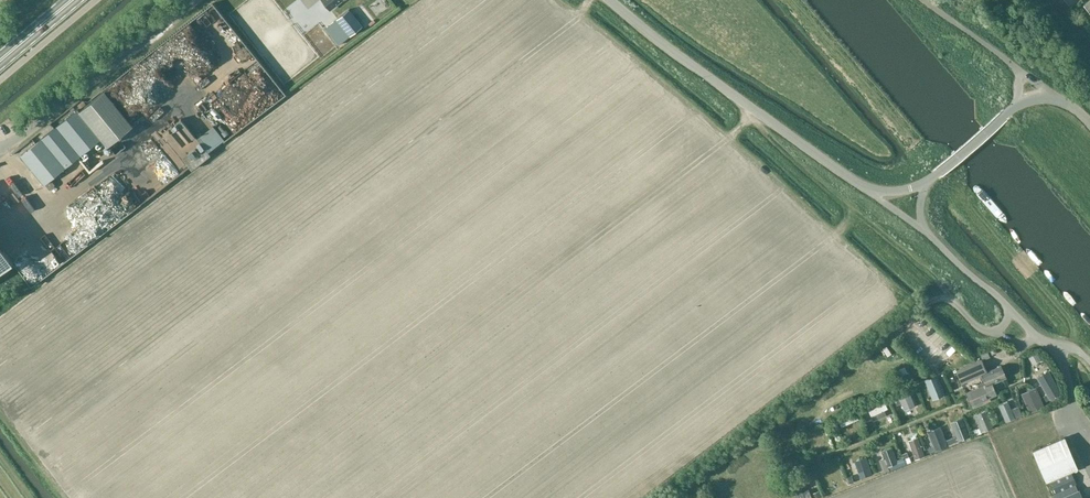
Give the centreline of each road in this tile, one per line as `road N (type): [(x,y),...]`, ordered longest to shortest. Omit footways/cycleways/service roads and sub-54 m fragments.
road 1 (unclassified): [(868,188),(610,0)]
road 2 (unclassified): [(0,146),(195,0)]
road 3 (unclassified): [(925,231),(1037,337),(1089,362)]

